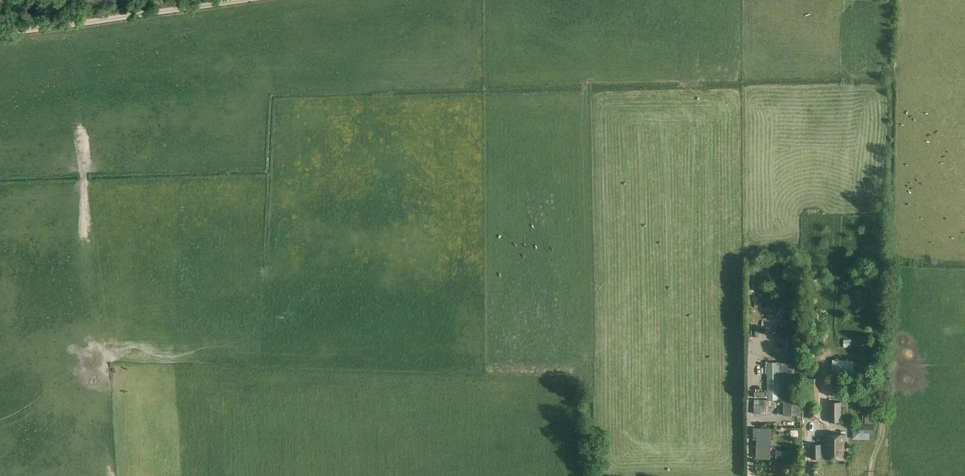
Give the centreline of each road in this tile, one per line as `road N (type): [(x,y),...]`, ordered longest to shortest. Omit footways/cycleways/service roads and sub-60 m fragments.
road 1 (track): [(242,0),(0,35)]

